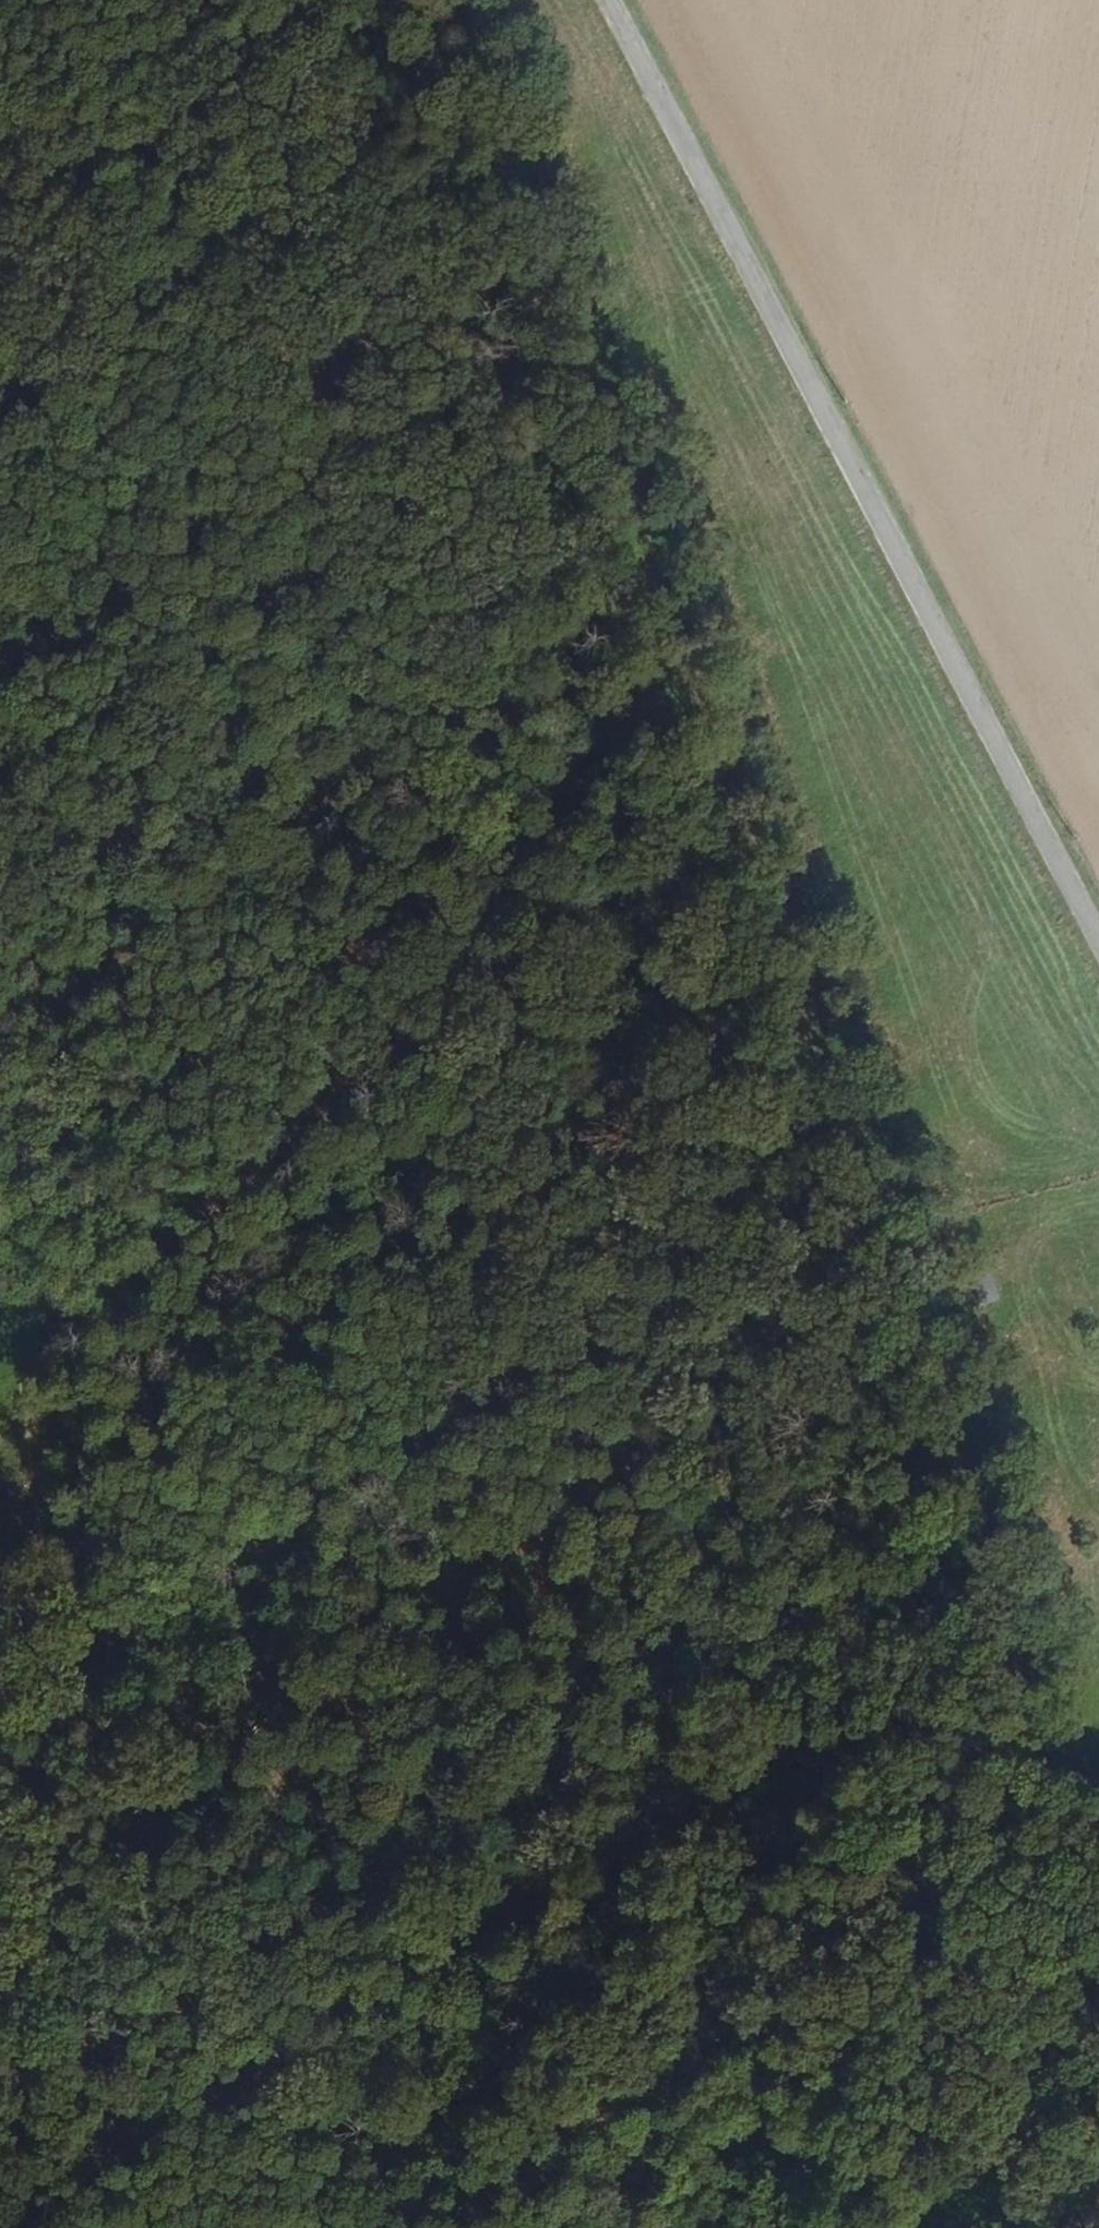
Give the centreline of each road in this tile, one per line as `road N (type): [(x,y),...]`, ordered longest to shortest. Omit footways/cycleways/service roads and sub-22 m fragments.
road 1 (tertiary): [(606,0),(1098,940)]
road 2 (track): [(0,1400),(30,1486),(13,2189),(0,2219)]

